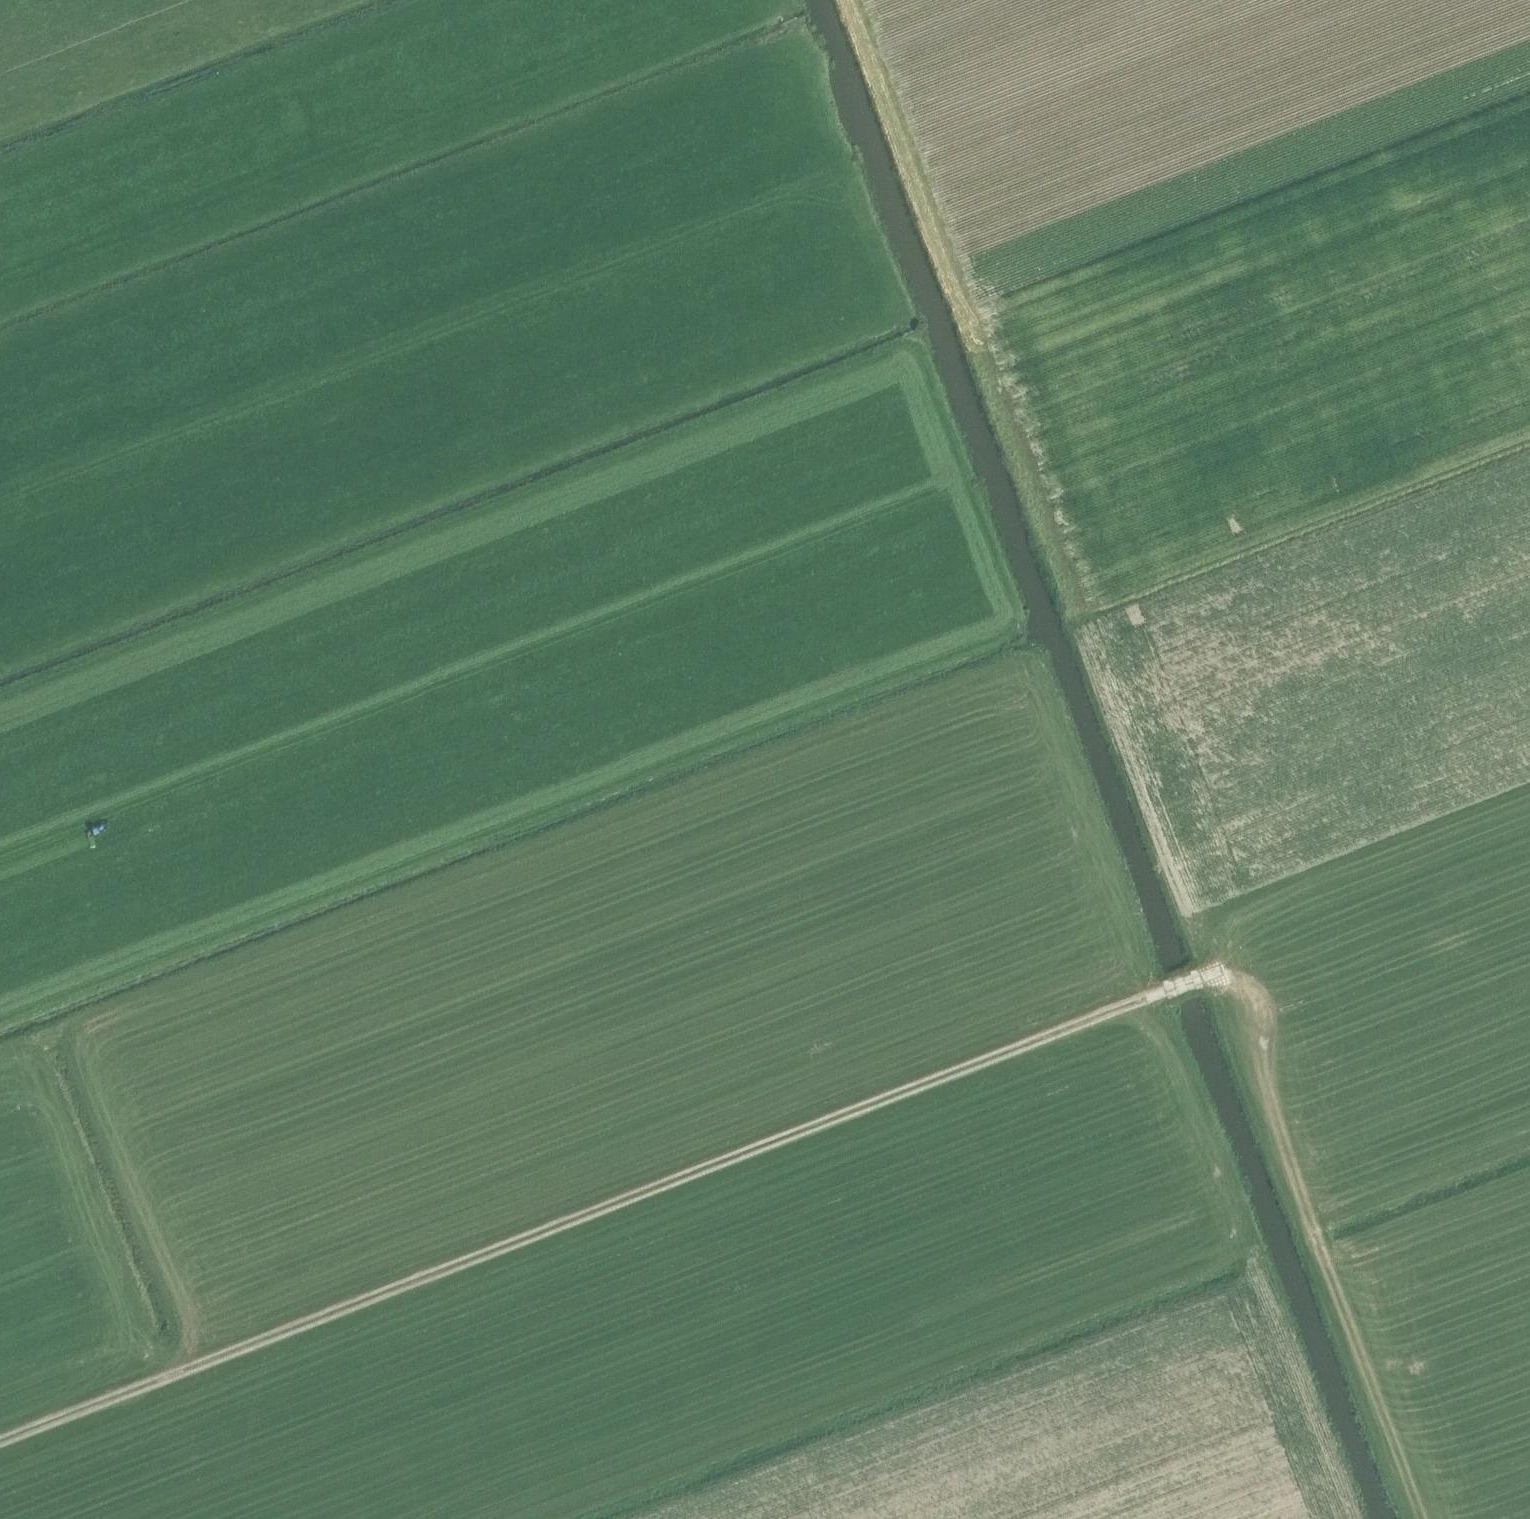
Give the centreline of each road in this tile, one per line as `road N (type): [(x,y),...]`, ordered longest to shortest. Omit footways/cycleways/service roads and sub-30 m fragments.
road 1 (track): [(0,1439),(1227,969)]

